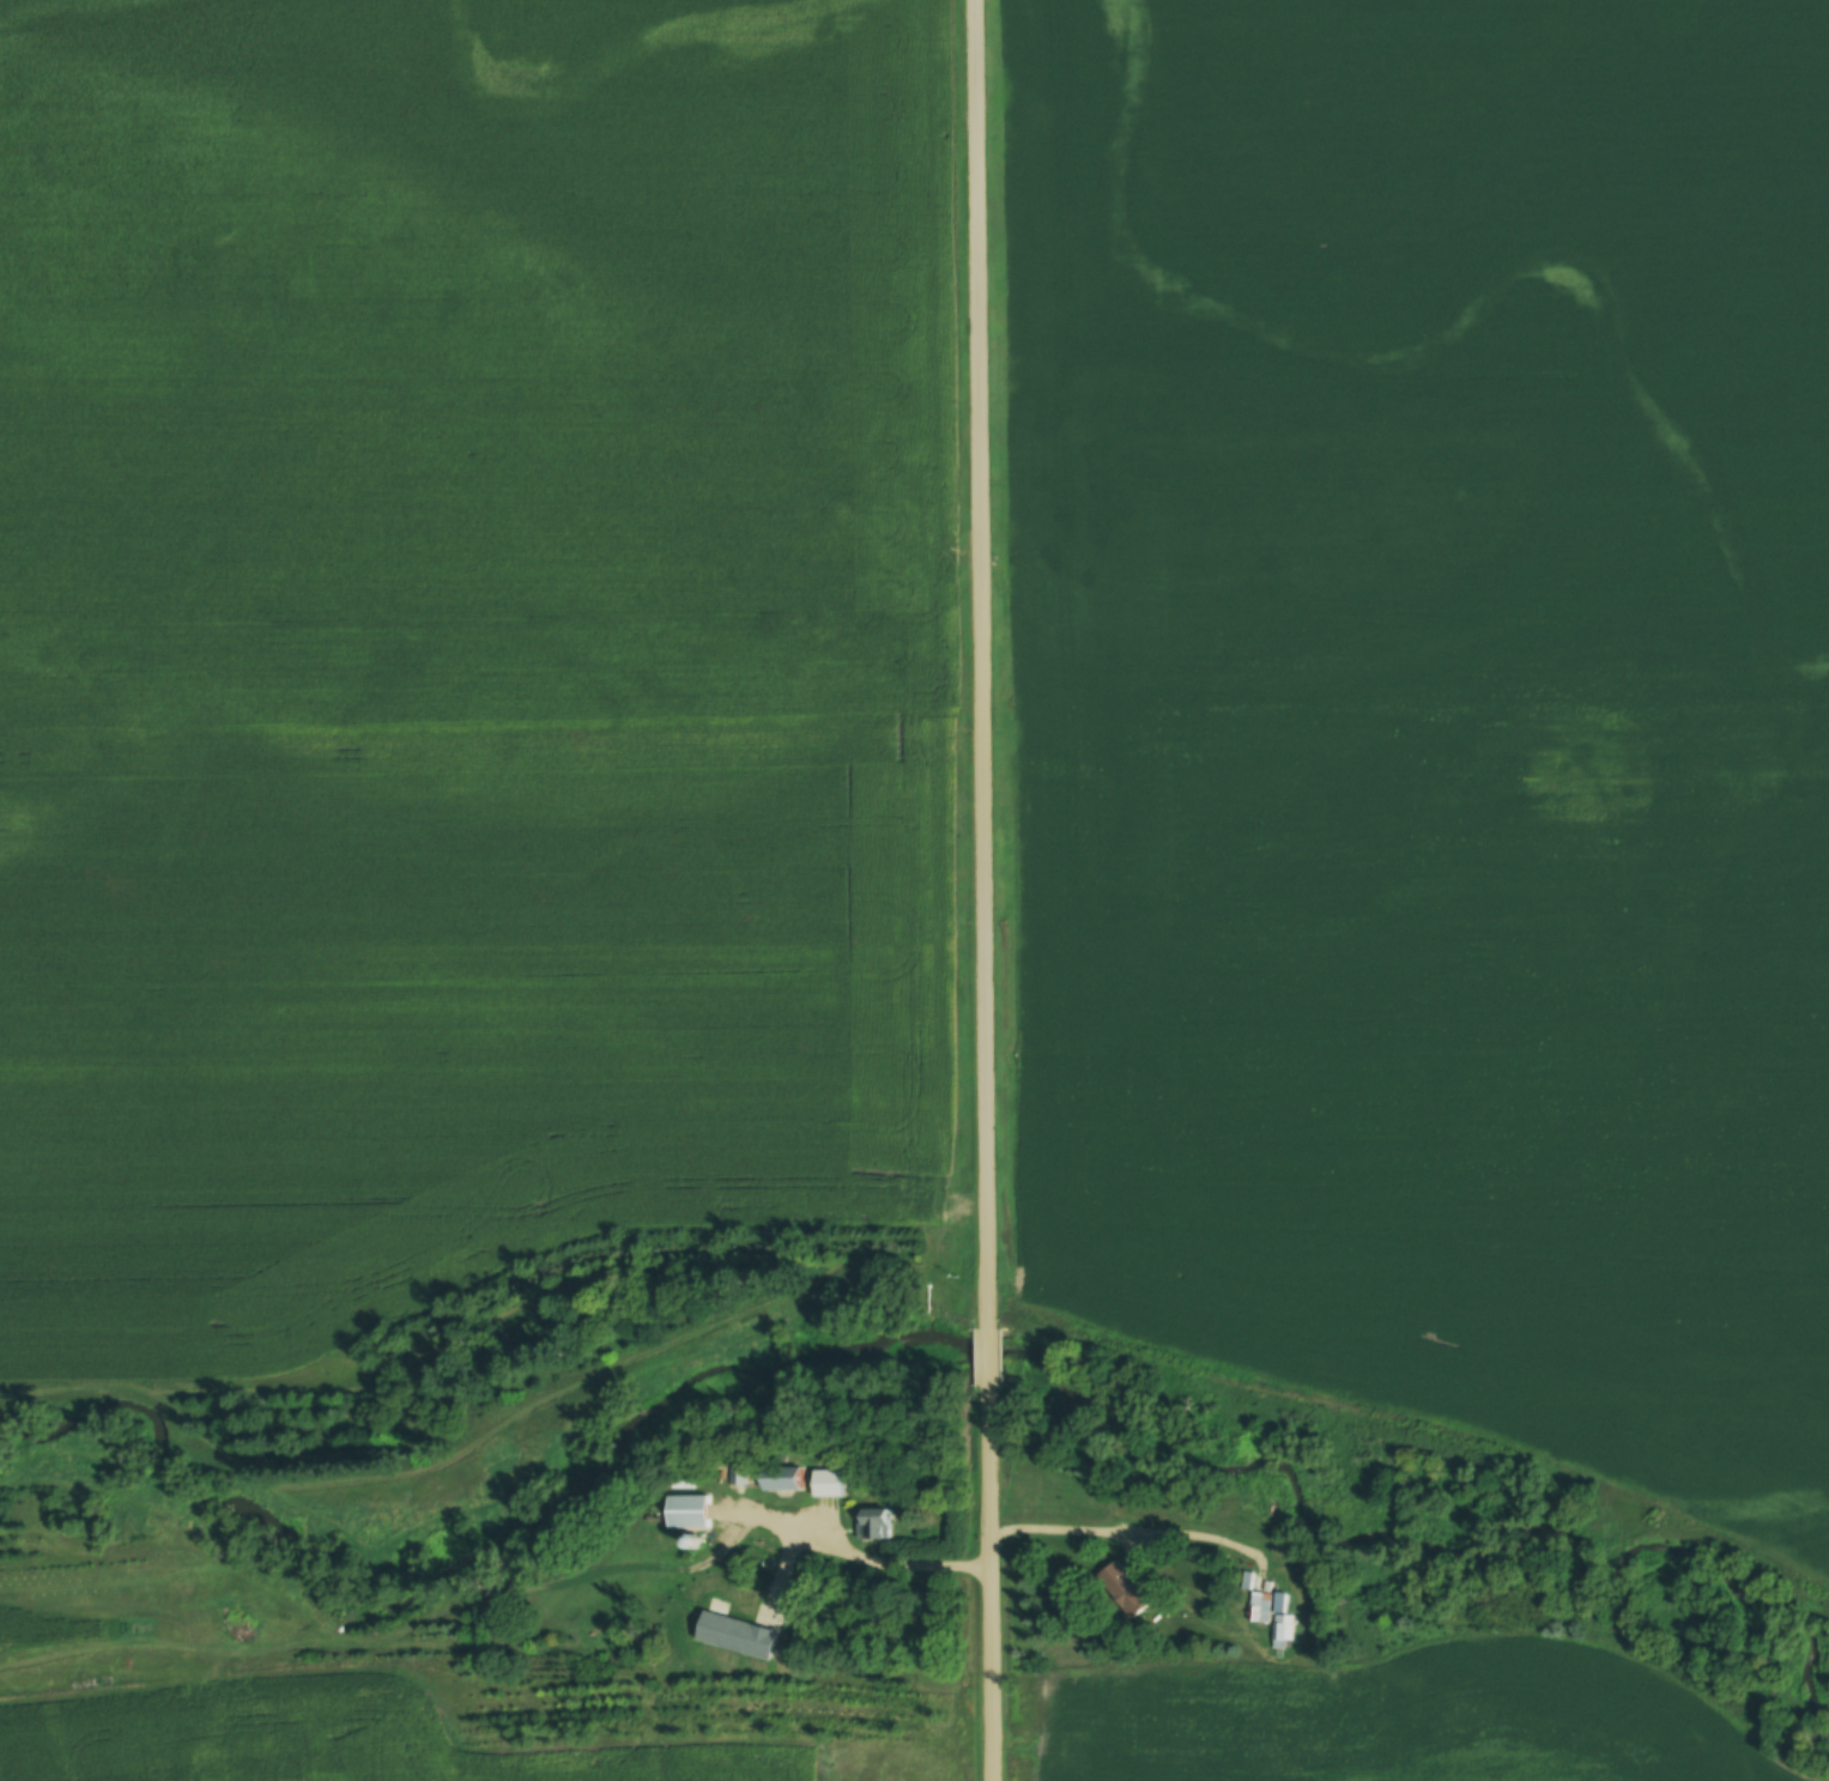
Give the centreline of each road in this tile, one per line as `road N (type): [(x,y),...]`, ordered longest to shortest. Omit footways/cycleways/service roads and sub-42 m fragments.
road 1 (residential): [(994,1780),(975,0)]

